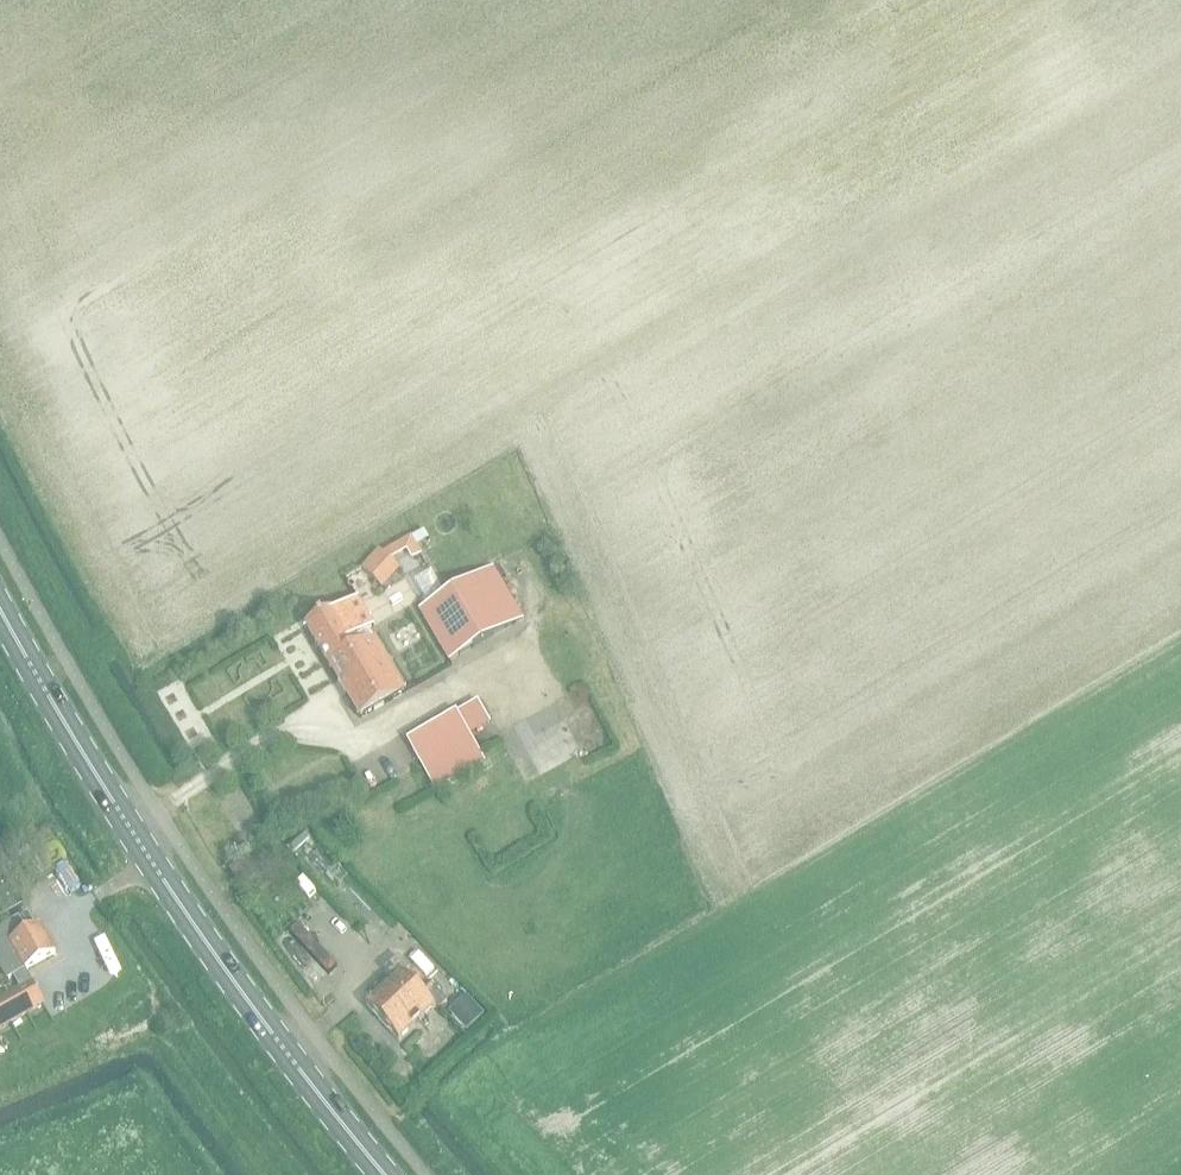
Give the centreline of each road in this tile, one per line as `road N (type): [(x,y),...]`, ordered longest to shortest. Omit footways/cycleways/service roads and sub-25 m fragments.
road 1 (primary): [(378,1174),(146,864),(0,614)]

